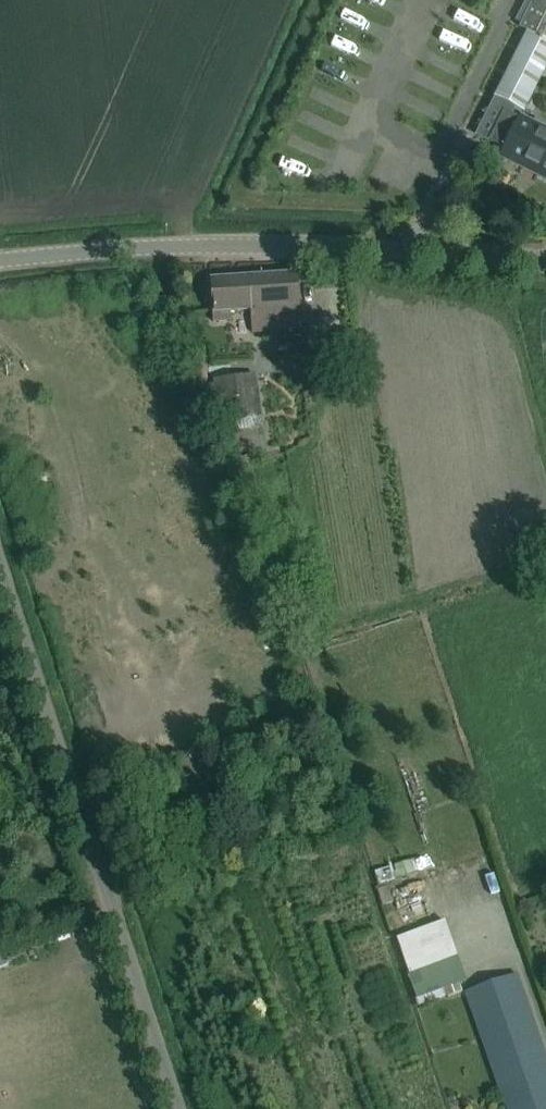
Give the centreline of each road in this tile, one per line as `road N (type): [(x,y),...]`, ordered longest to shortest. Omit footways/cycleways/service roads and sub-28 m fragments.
road 1 (unclassified): [(179,1108),(0,557)]
road 2 (unclassified): [(545,263),(287,245),(0,260)]

